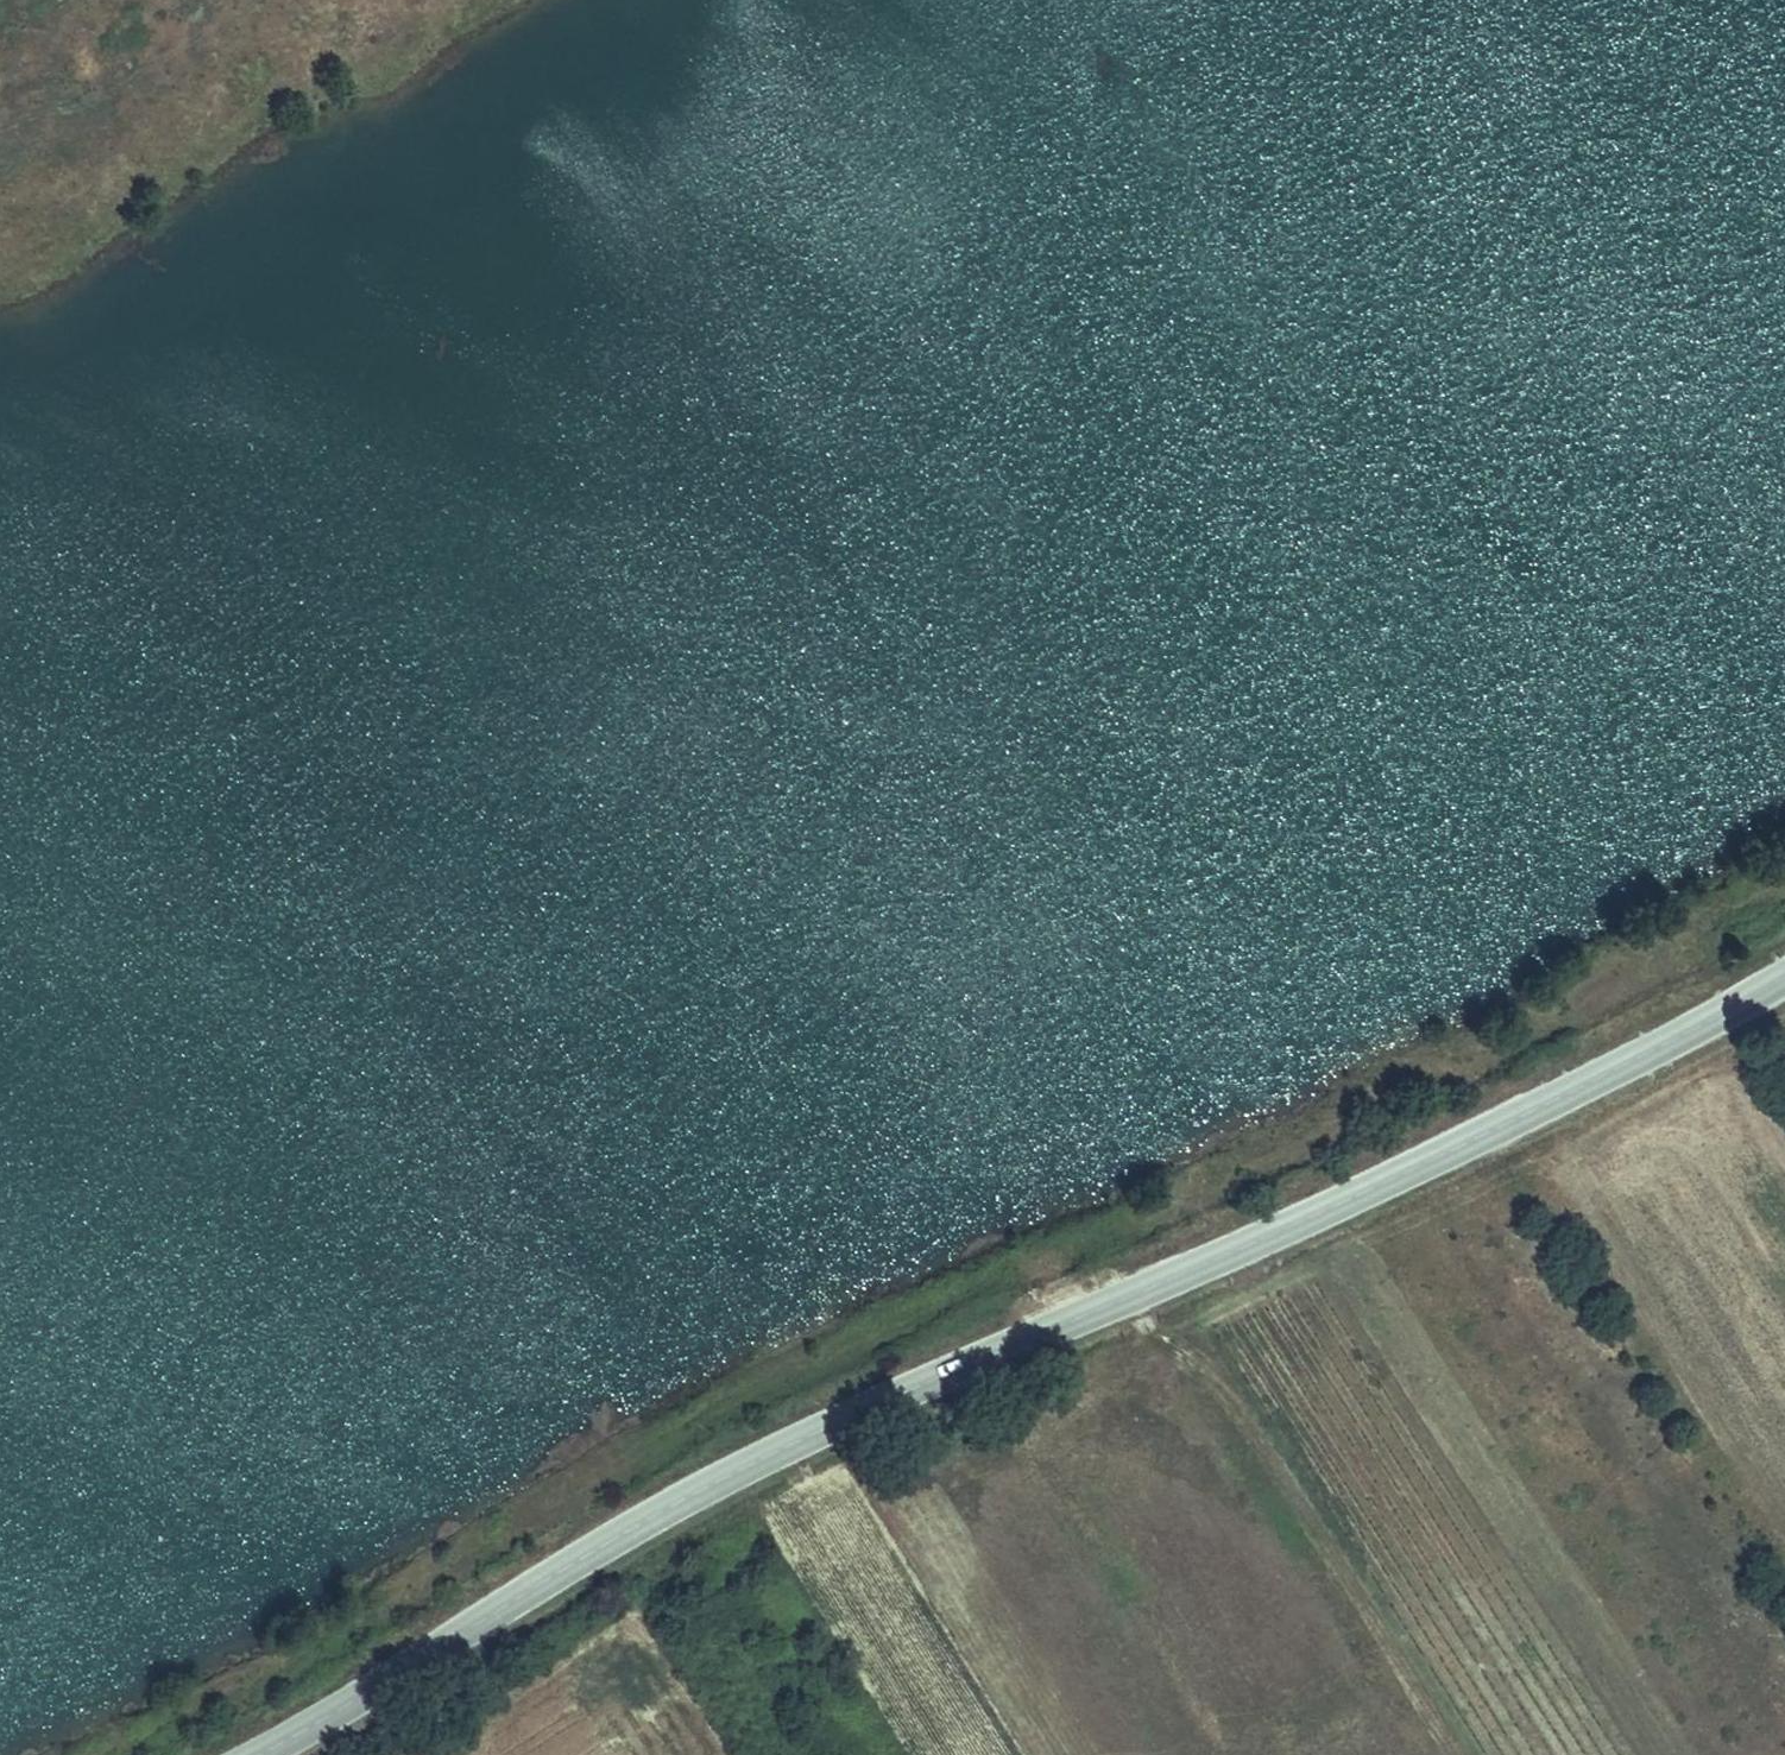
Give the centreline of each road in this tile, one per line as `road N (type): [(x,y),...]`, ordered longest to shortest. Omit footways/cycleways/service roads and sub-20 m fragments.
road 1 (unclassified): [(253,1754),(663,1505),(866,1403),(1298,1219),(1784,975)]
road 2 (track): [(1161,1278),(1454,1754)]

